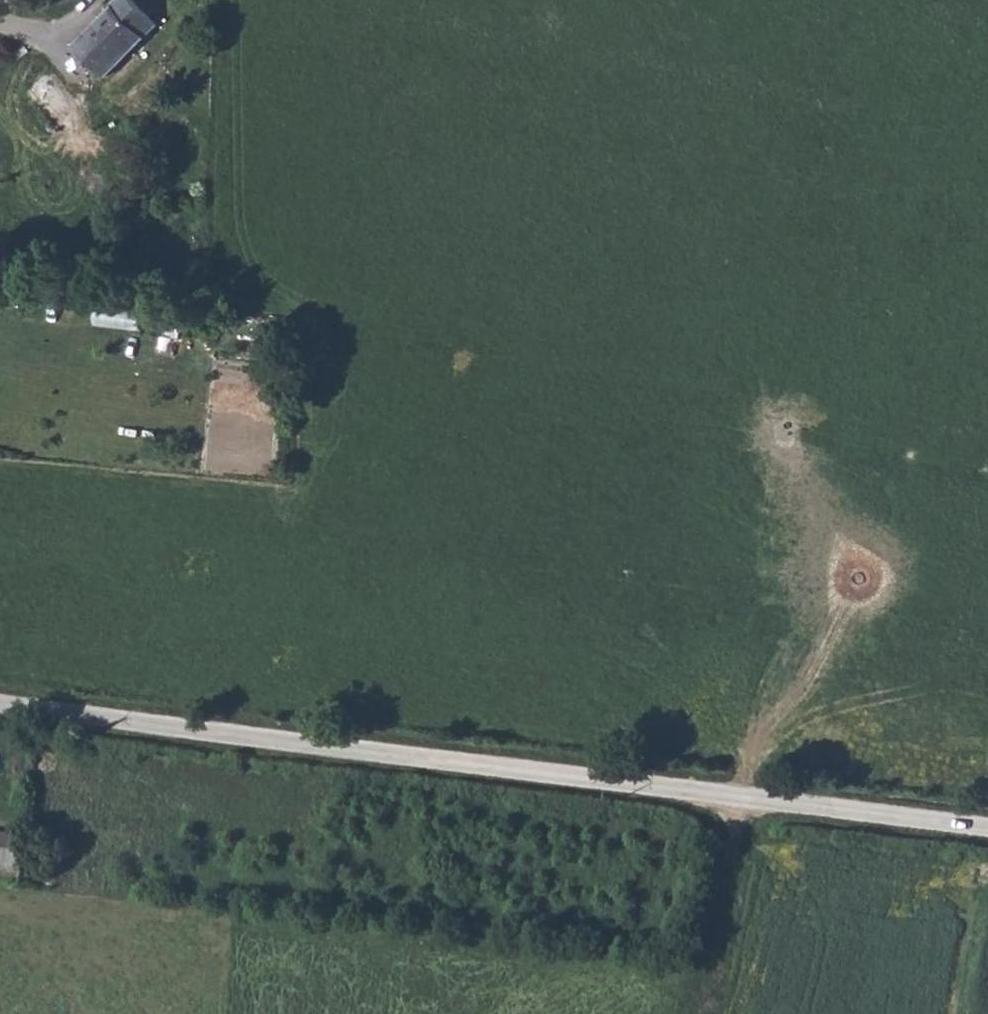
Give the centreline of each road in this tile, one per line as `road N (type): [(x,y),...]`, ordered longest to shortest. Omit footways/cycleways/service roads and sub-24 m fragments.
road 1 (unclassified): [(0,704),(987,827)]
road 2 (track): [(743,798),(701,1013)]

